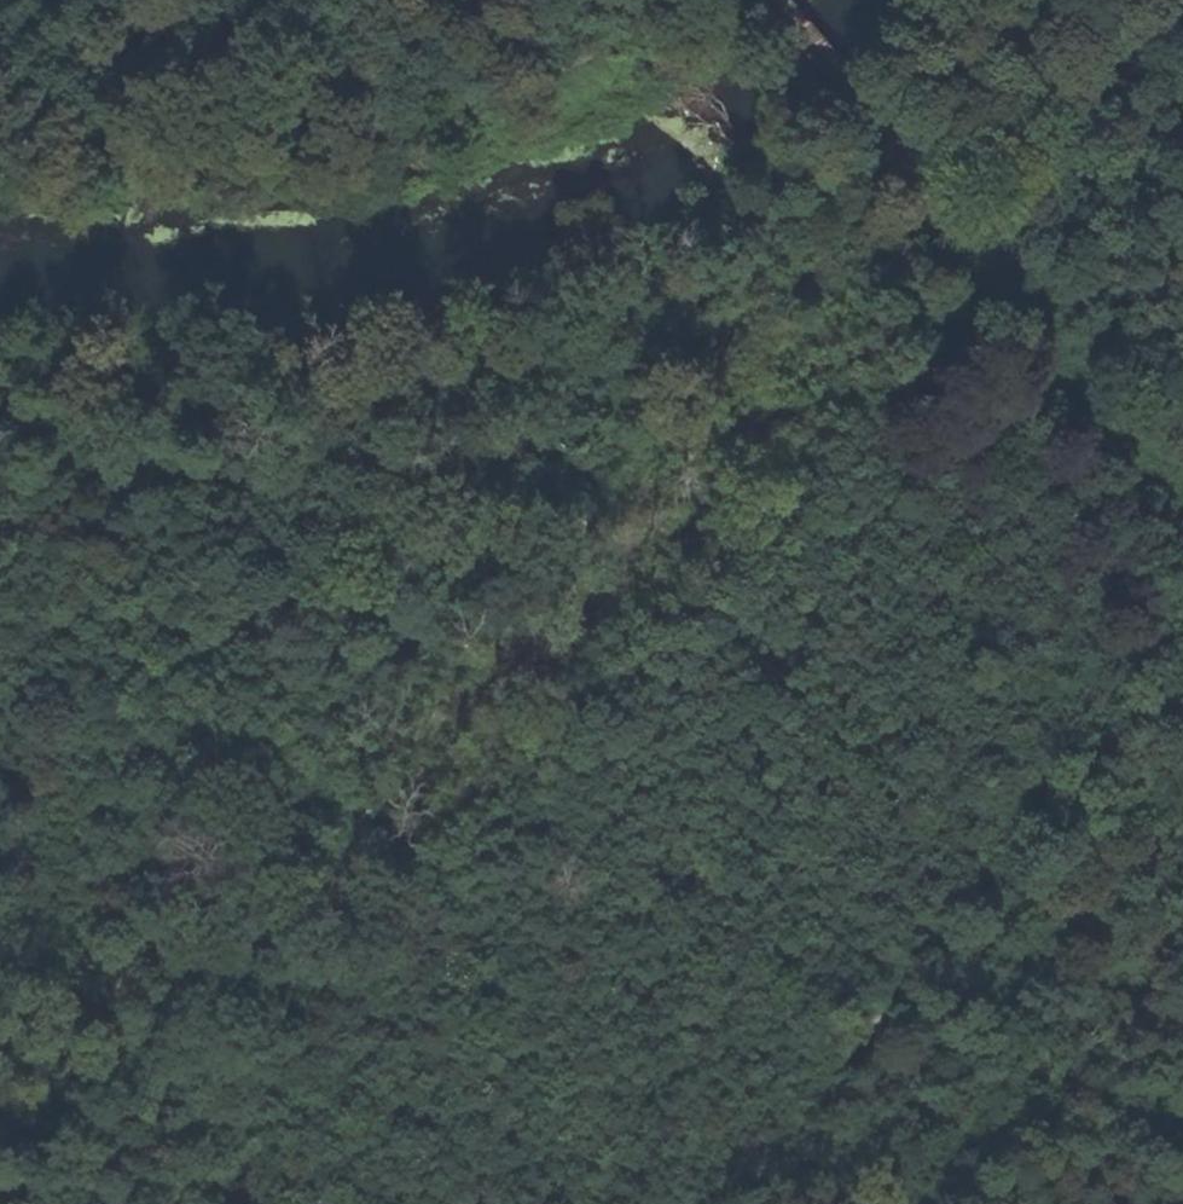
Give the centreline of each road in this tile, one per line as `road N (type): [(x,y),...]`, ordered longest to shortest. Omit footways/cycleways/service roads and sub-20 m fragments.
road 1 (track): [(0,154),(244,142),(402,111),(566,69),(626,47),(708,0)]
road 2 (track): [(910,156),(1182,504)]

